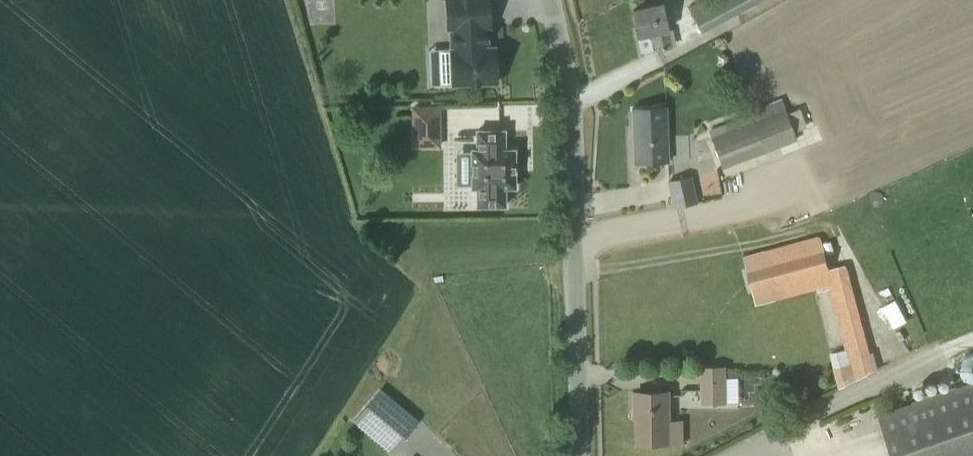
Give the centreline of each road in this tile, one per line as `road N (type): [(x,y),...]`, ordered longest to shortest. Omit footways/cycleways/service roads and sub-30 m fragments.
road 1 (unclassified): [(584,455),(569,97),(551,0)]

